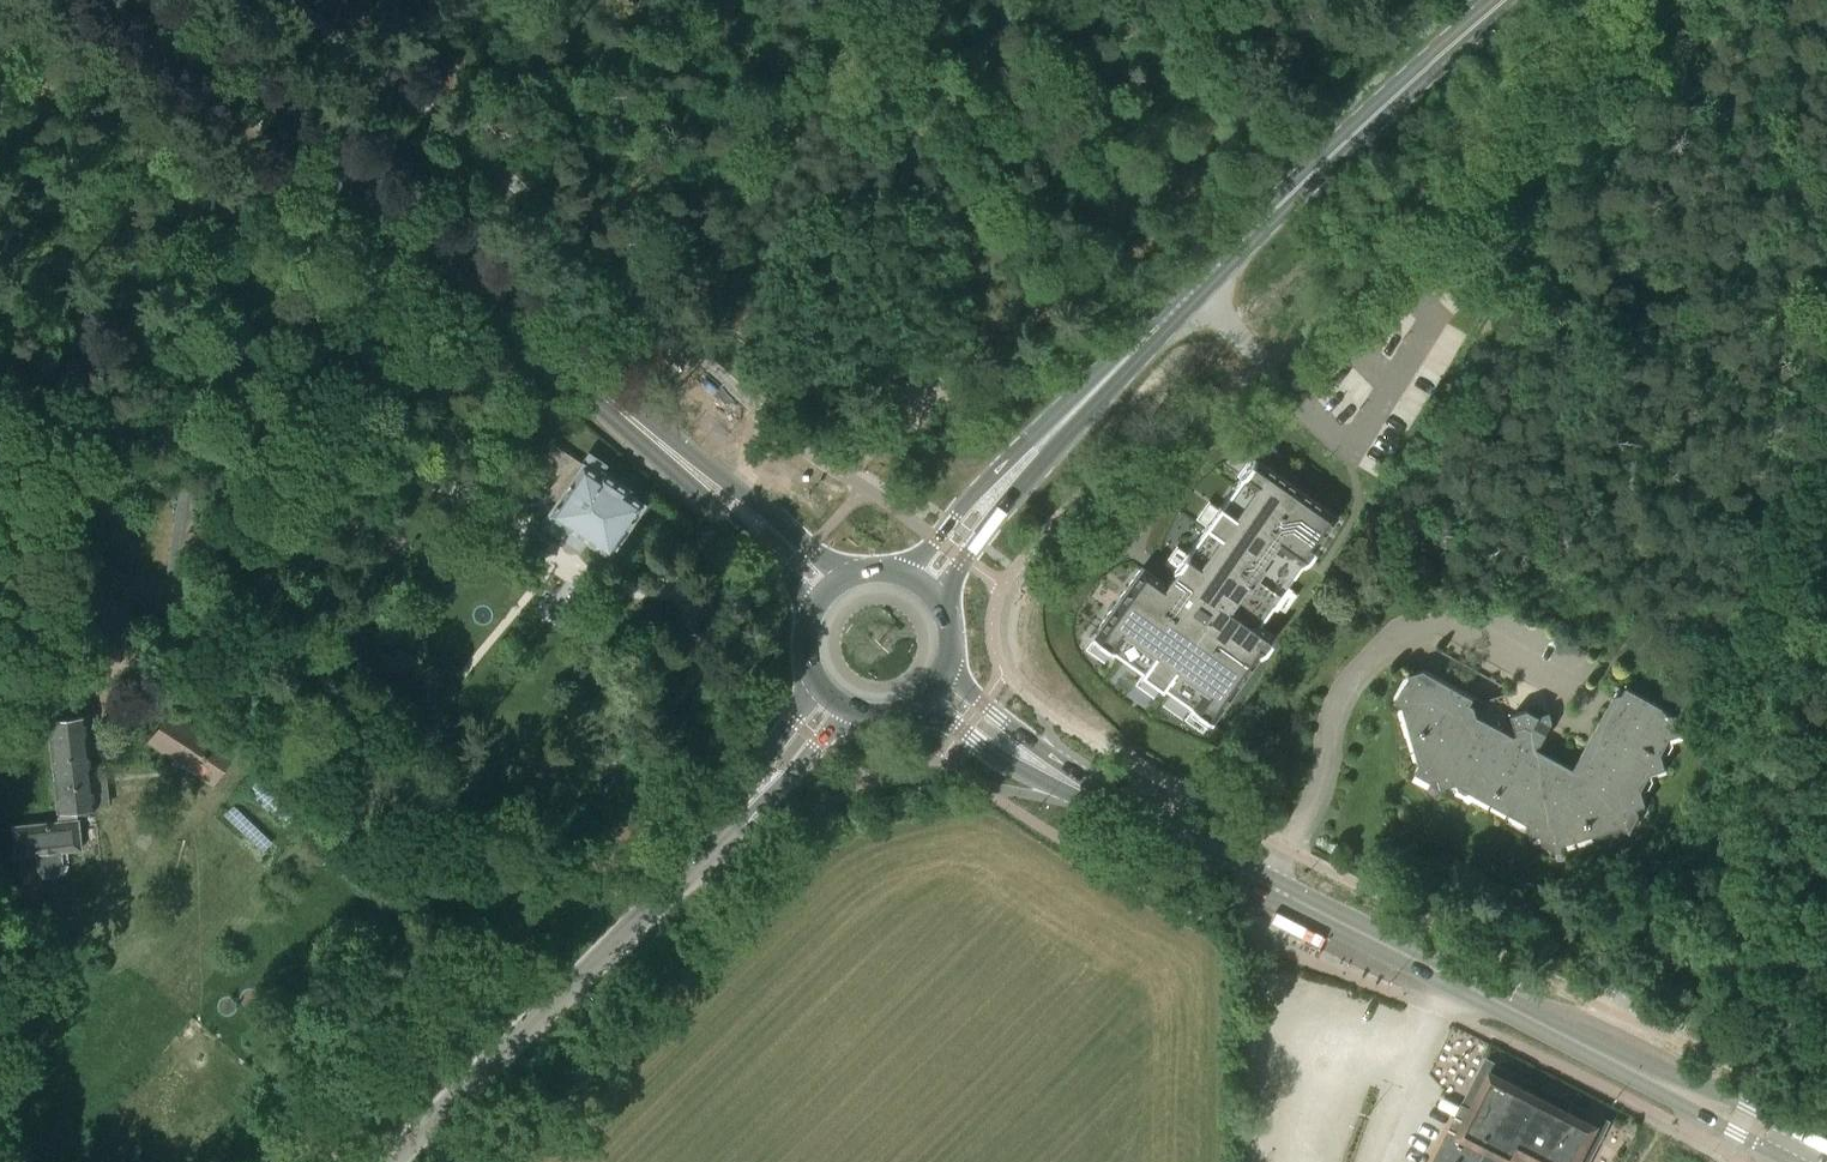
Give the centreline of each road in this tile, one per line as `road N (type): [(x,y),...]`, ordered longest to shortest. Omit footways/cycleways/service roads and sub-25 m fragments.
road 1 (primary): [(826,589),(136,0)]
road 2 (primary): [(924,583),(1025,461),(1202,281),(1506,0)]
road 3 (tertiary): [(377,1161),(715,845),(831,700)]
road 4 (primary): [(1822,1160),(1263,883)]
road 5 (track): [(92,677),(147,671),(198,648),(514,321)]
road 6 (unclassified): [(1263,883),(1335,759),(1349,683),(1403,633),(1455,632),(1565,690)]
road 7 (primary): [(1263,883),(1066,779),(937,689)]
road 8 (track): [(585,569),(512,522),(481,492),(472,364)]
road 9 (primary): [(826,589),(807,619),(804,654),(831,700)]

